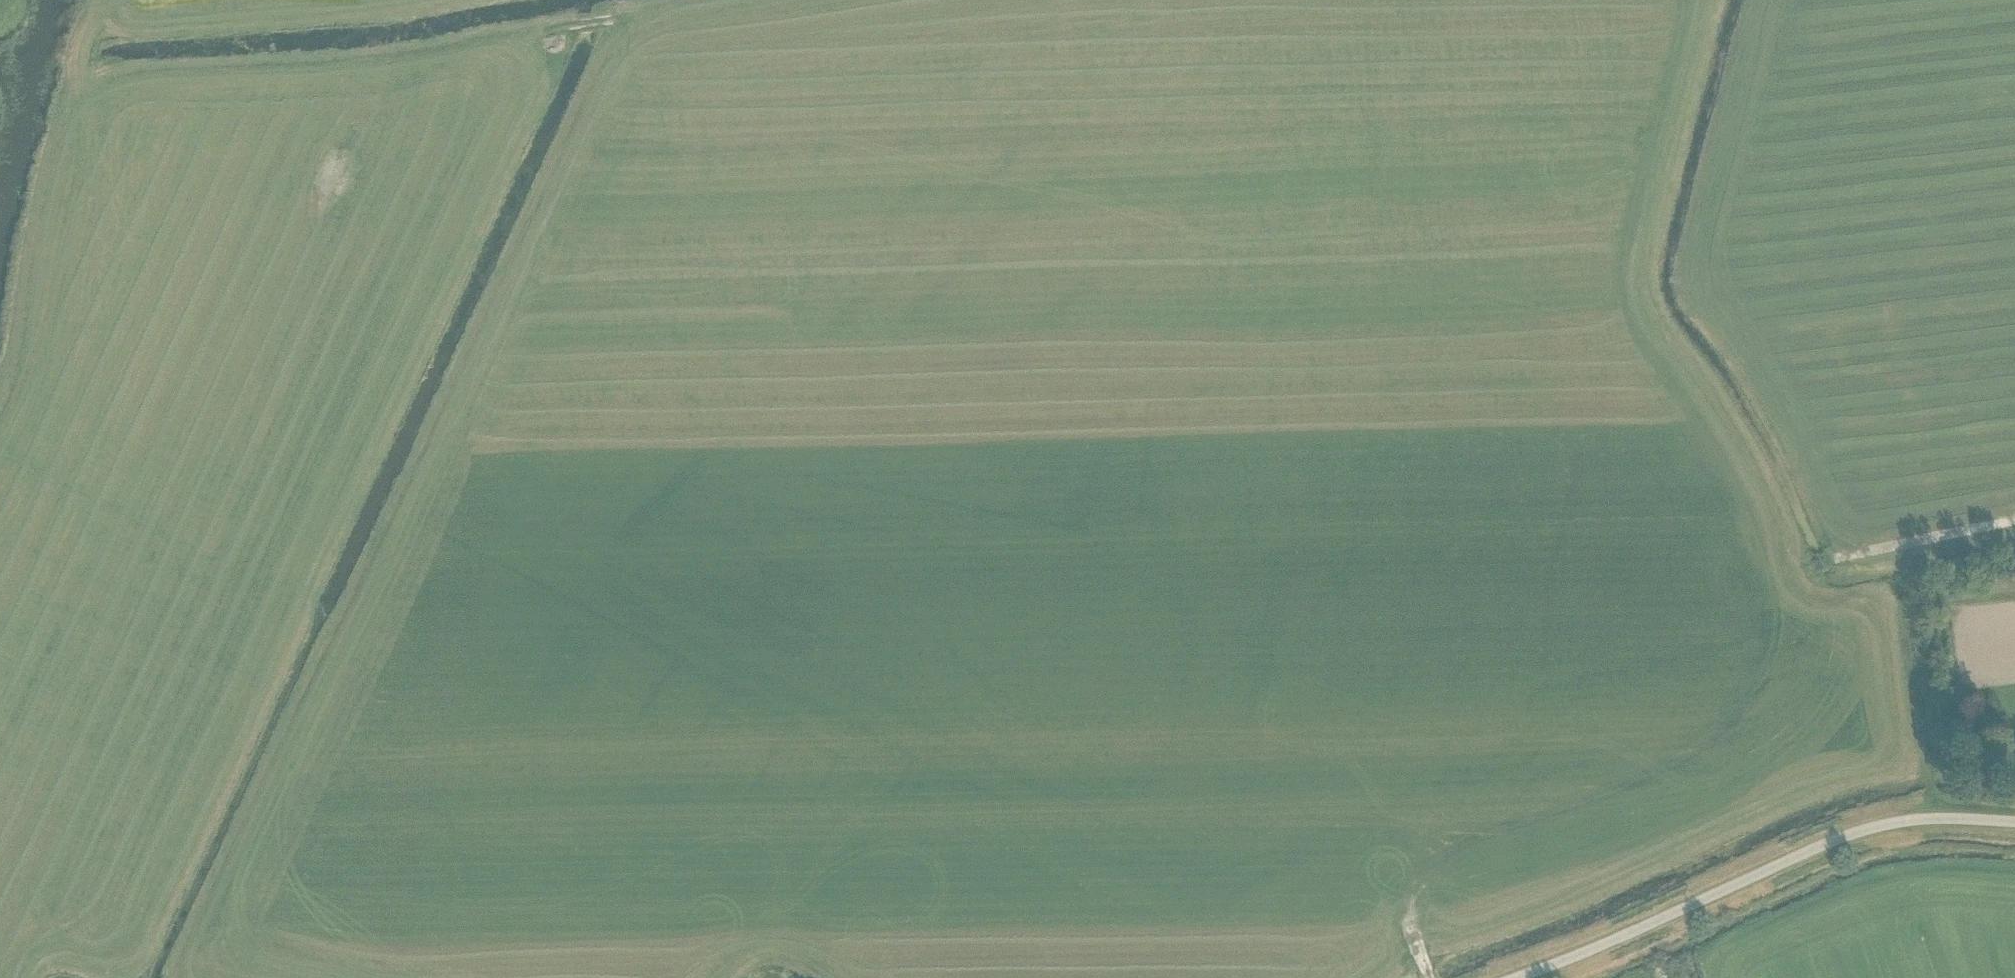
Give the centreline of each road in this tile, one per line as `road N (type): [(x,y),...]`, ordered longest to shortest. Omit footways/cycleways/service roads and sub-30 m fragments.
road 1 (unclassified): [(1520,977),(1871,829),(1926,820),(2014,823)]

